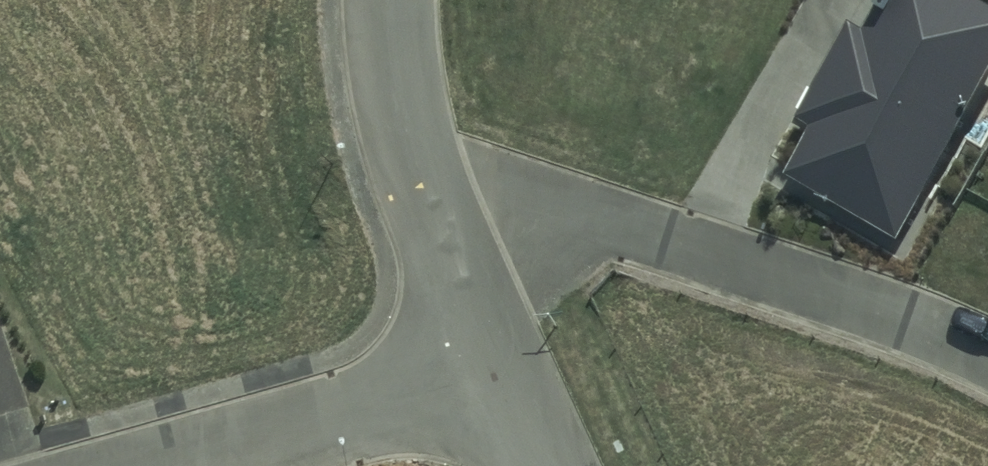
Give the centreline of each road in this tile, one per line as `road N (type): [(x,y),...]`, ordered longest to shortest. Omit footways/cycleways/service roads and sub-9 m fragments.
road 1 (residential): [(440,223),(499,214),(655,236),(873,306),(987,355)]
road 2 (residential): [(505,382),(182,465)]
road 3 (residential): [(387,0),(410,145),(440,223)]
road 4 (residential): [(440,223),(505,382)]

